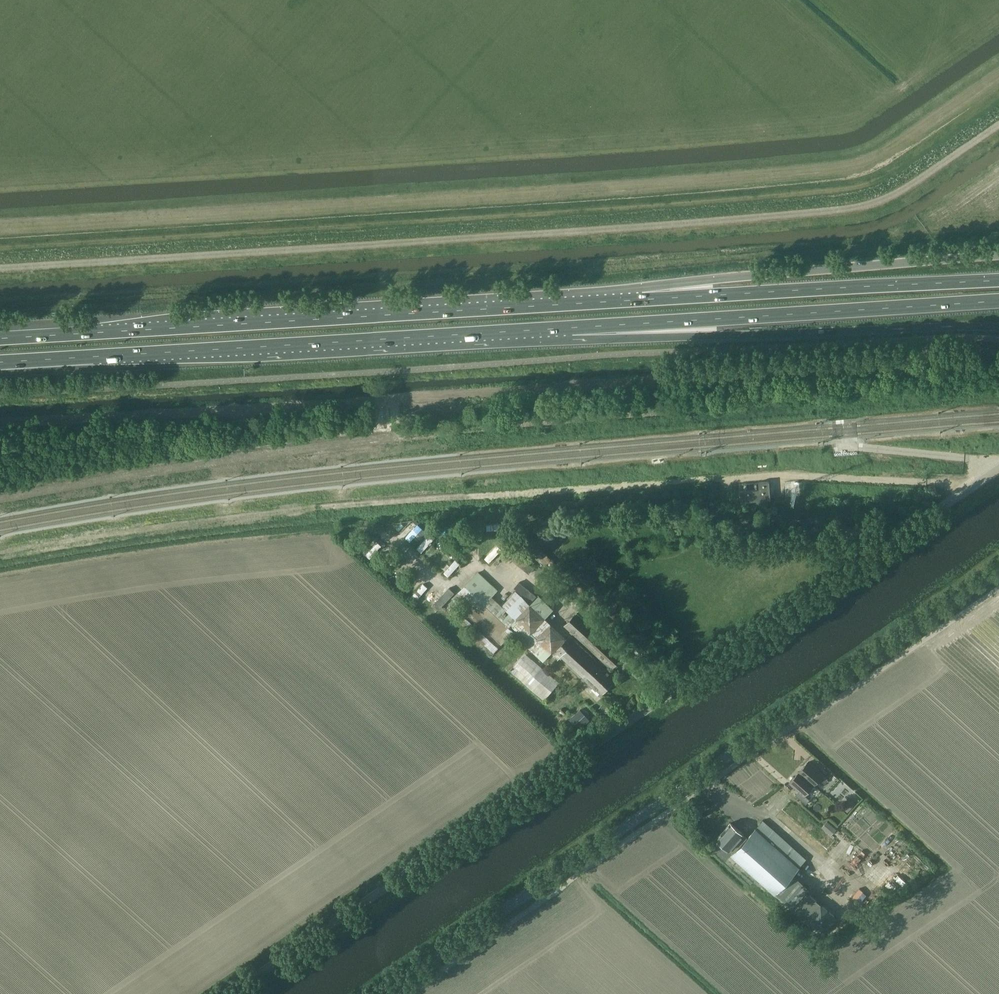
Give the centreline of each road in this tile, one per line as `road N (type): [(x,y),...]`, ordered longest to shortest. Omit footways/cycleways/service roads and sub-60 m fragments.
road 1 (track): [(0,422),(897,367),(950,353),(998,352)]
road 2 (track): [(973,486),(777,476),(609,486),(237,518),(0,555)]
road 3 (unclassified): [(230,993),(998,468)]
road 4 (tertiary): [(382,993),(998,572)]
road 5 (motorway): [(640,299),(0,339)]
road 6 (motorway): [(0,363),(571,328)]
road 7 (motorway): [(571,328),(998,300)]
road 8 (motorway): [(571,328),(700,338),(998,328)]
road 9 (motorway): [(998,255),(720,278),(640,299)]
road 10 (motorway): [(998,280),(640,299)]

